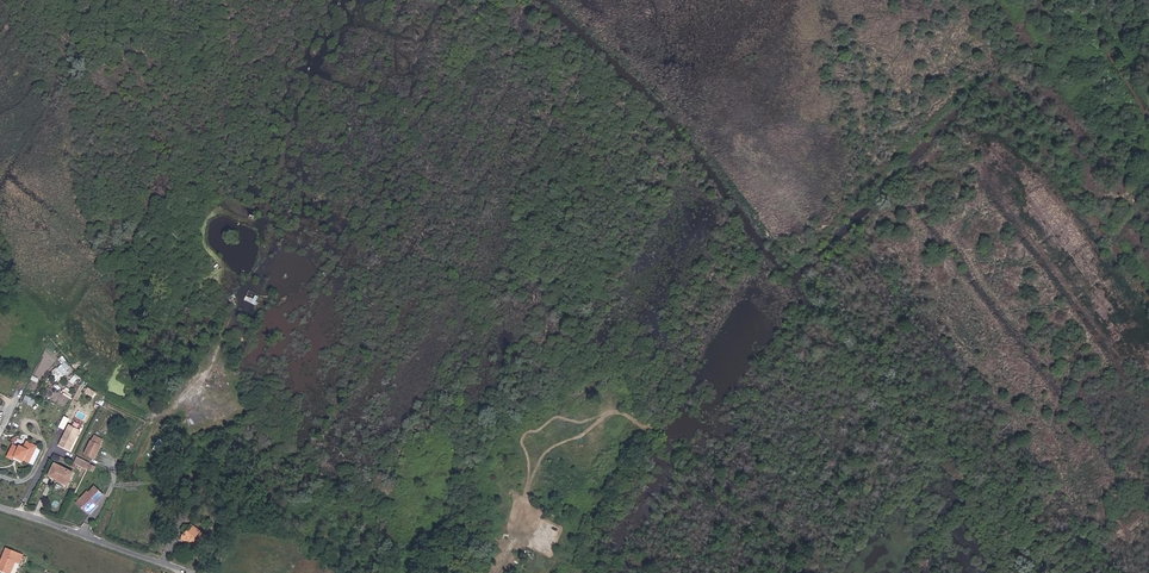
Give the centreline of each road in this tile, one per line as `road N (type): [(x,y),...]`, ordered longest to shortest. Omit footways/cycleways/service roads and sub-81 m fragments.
road 1 (residential): [(198,572),(0,507)]

